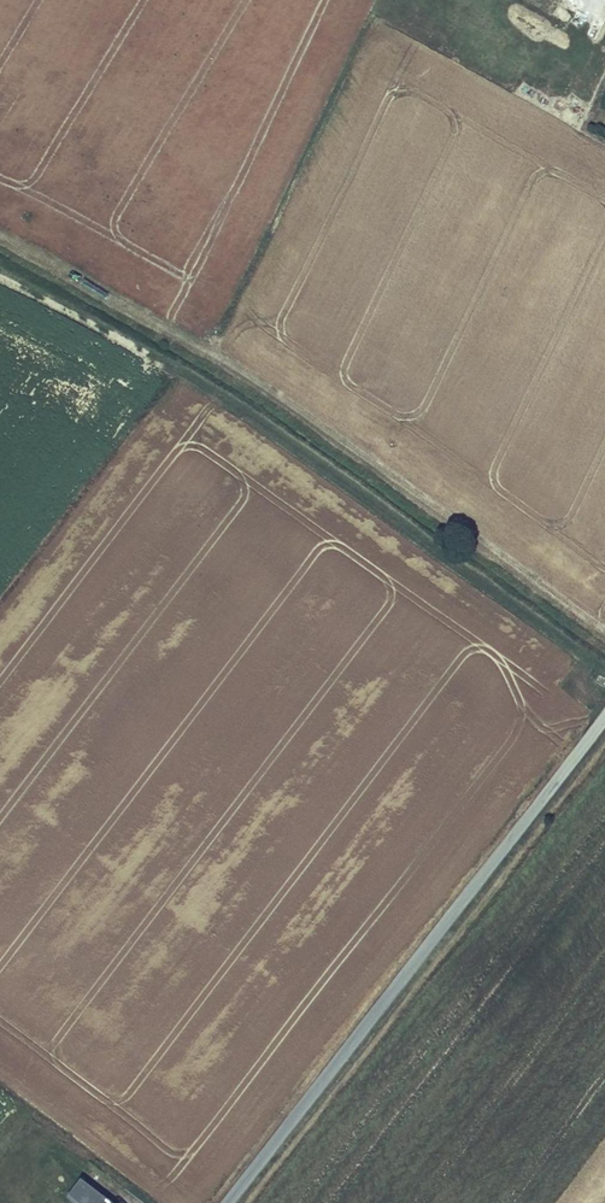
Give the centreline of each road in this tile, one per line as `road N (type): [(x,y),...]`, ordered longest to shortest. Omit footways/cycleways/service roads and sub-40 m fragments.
road 1 (unclassified): [(604,720),(232,1202)]

